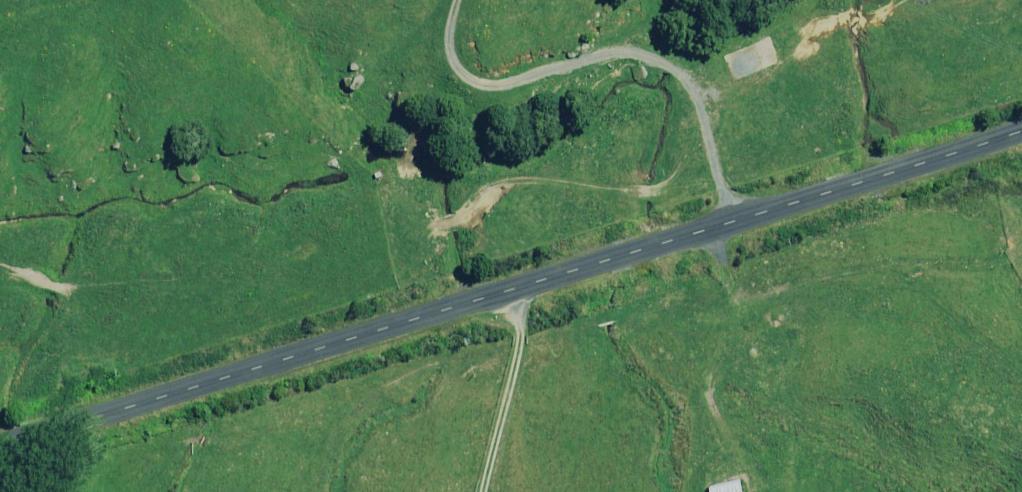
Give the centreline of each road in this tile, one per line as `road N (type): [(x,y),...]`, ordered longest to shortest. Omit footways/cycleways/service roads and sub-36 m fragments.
road 1 (tertiary): [(0,448),(1021,131)]
road 2 (track): [(453,0),(446,44),(474,84),(529,82),(597,54),(646,55),(687,78),(733,223)]

